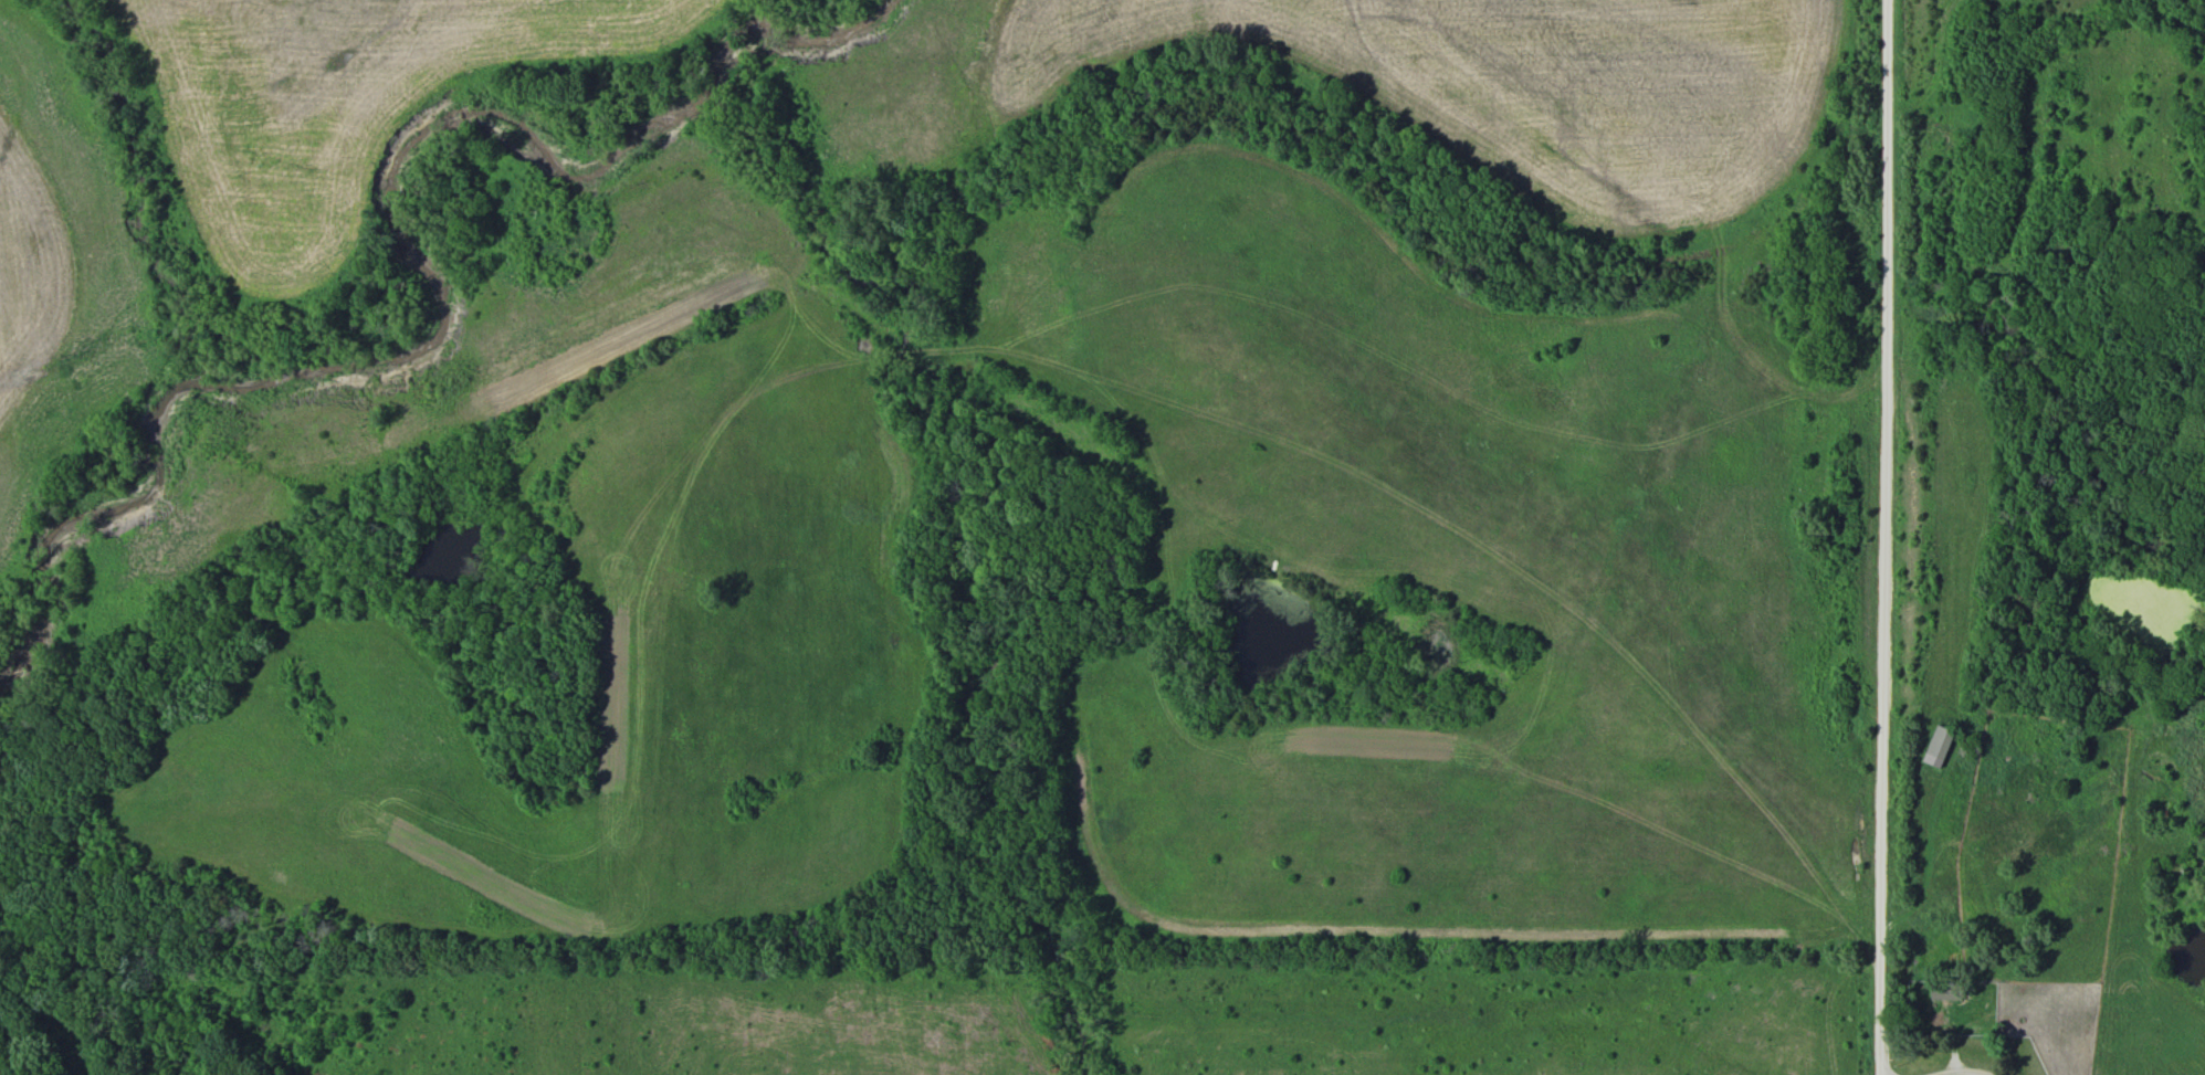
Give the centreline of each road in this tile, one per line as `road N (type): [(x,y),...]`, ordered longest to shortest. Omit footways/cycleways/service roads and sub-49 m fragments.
road 1 (residential): [(1882,1074),(1890,0)]

